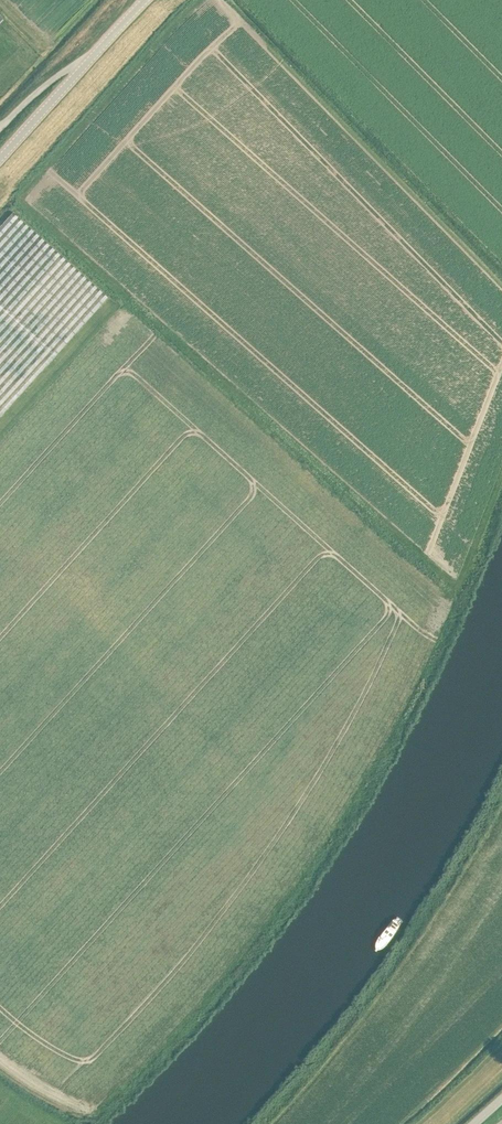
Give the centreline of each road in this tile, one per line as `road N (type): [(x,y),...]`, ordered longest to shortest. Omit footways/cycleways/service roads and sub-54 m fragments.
road 1 (tertiary): [(0,160),(150,0)]

